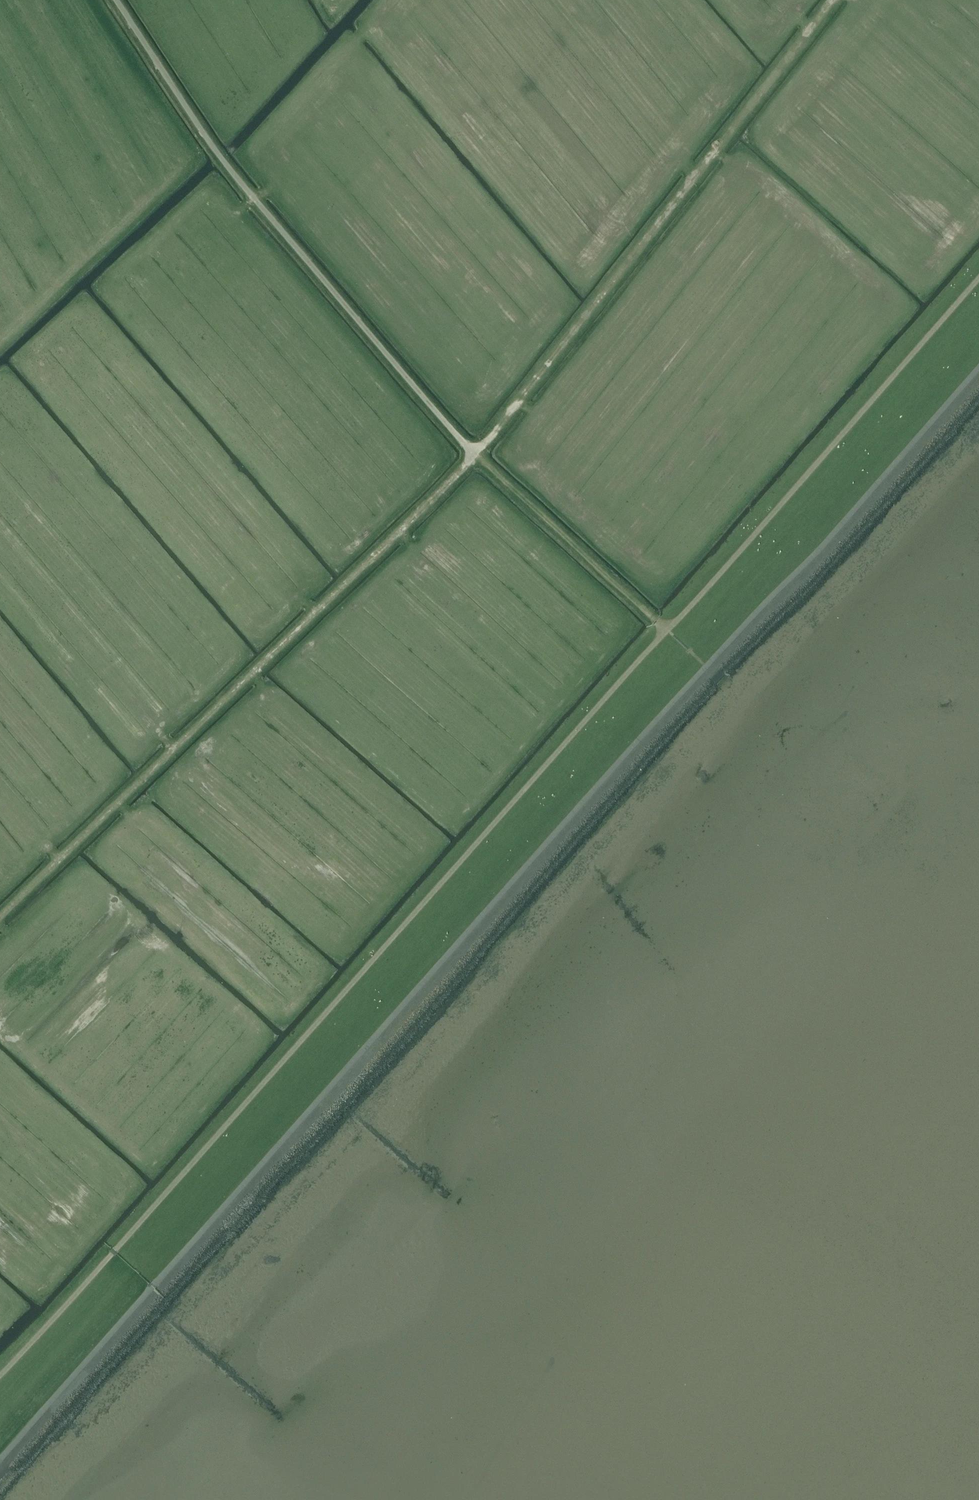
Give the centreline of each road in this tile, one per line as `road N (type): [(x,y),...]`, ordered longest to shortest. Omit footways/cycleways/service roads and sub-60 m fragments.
road 1 (track): [(0,916),(474,455)]
road 2 (unclassified): [(474,455),(222,159),(115,0)]
road 3 (track): [(474,455),(833,0)]
road 4 (track): [(673,636),(474,455)]

